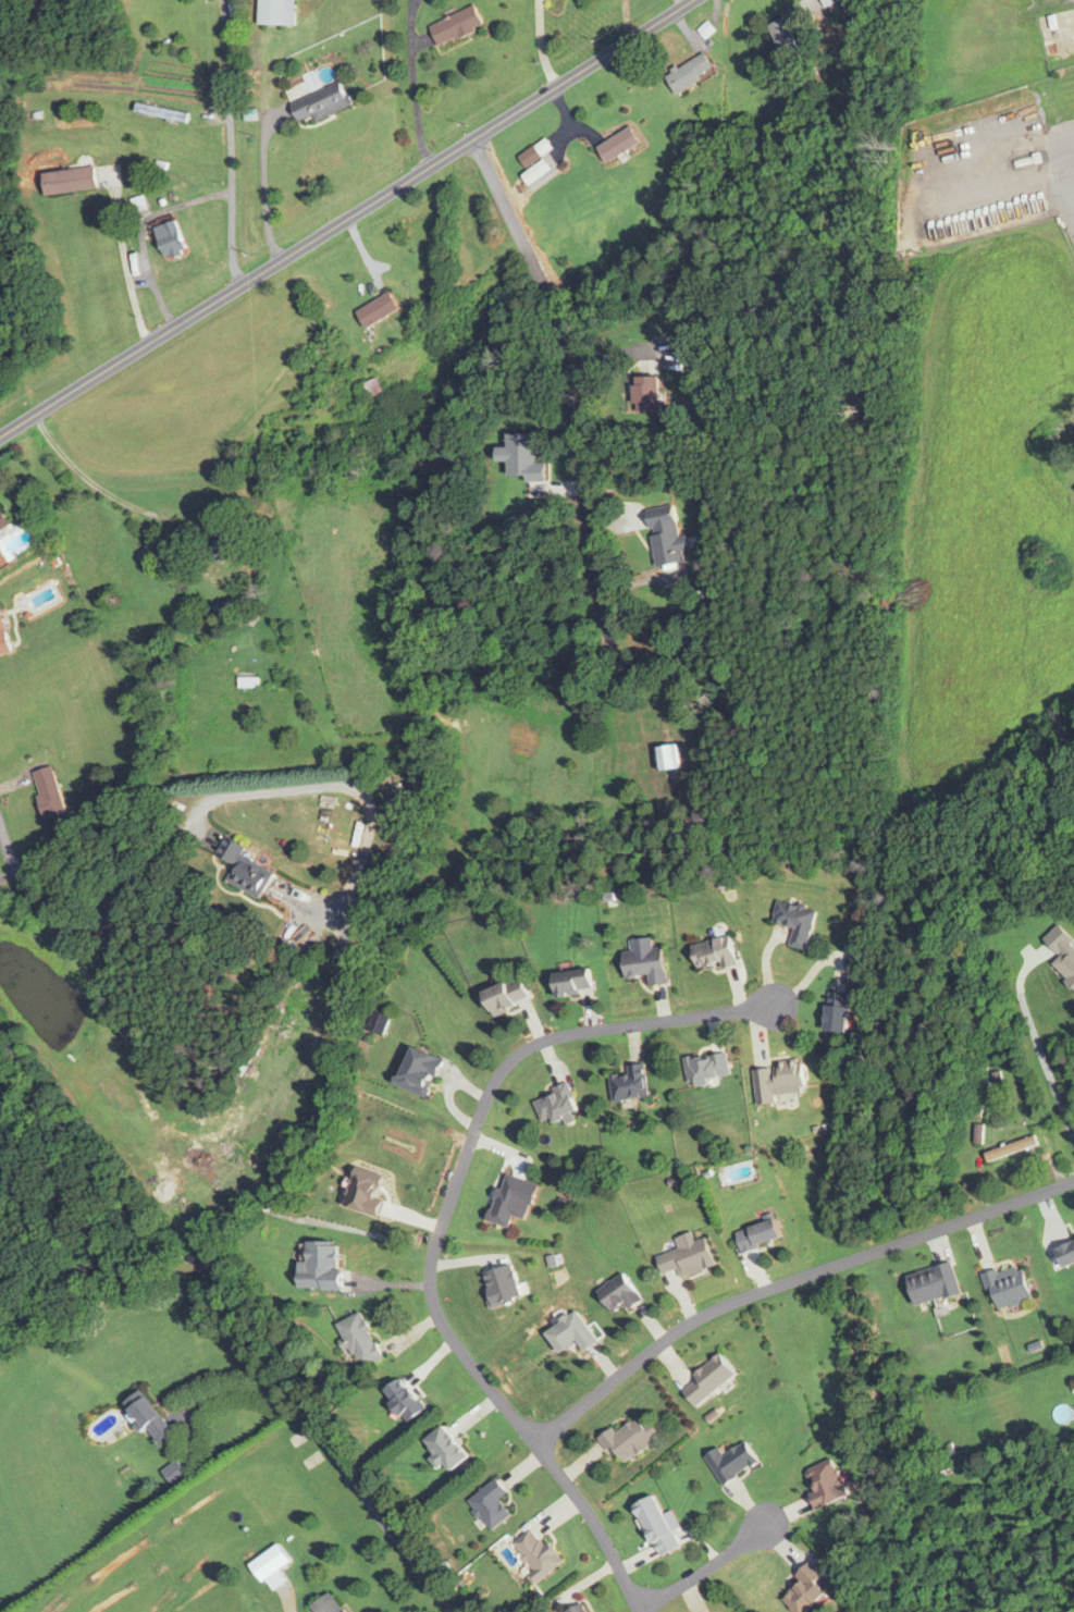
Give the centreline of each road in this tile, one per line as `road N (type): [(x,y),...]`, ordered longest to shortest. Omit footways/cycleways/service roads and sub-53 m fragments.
road 1 (residential): [(639,1611),(580,1501),(443,1324),(432,1295),(433,1252),(491,1091),(521,1053),(567,1035),(798,1004)]
road 2 (residential): [(696,0),(0,437)]
road 3 (residential): [(1073,1183),(734,1302),(534,1442)]
road 4 (residential): [(473,140),(565,344),(603,612)]
road 5 (residential): [(450,1611),(283,1402)]
road 6 (residential): [(0,825),(28,891),(65,925),(89,925),(128,899)]
road 7 (residential): [(637,1607),(785,1515)]

